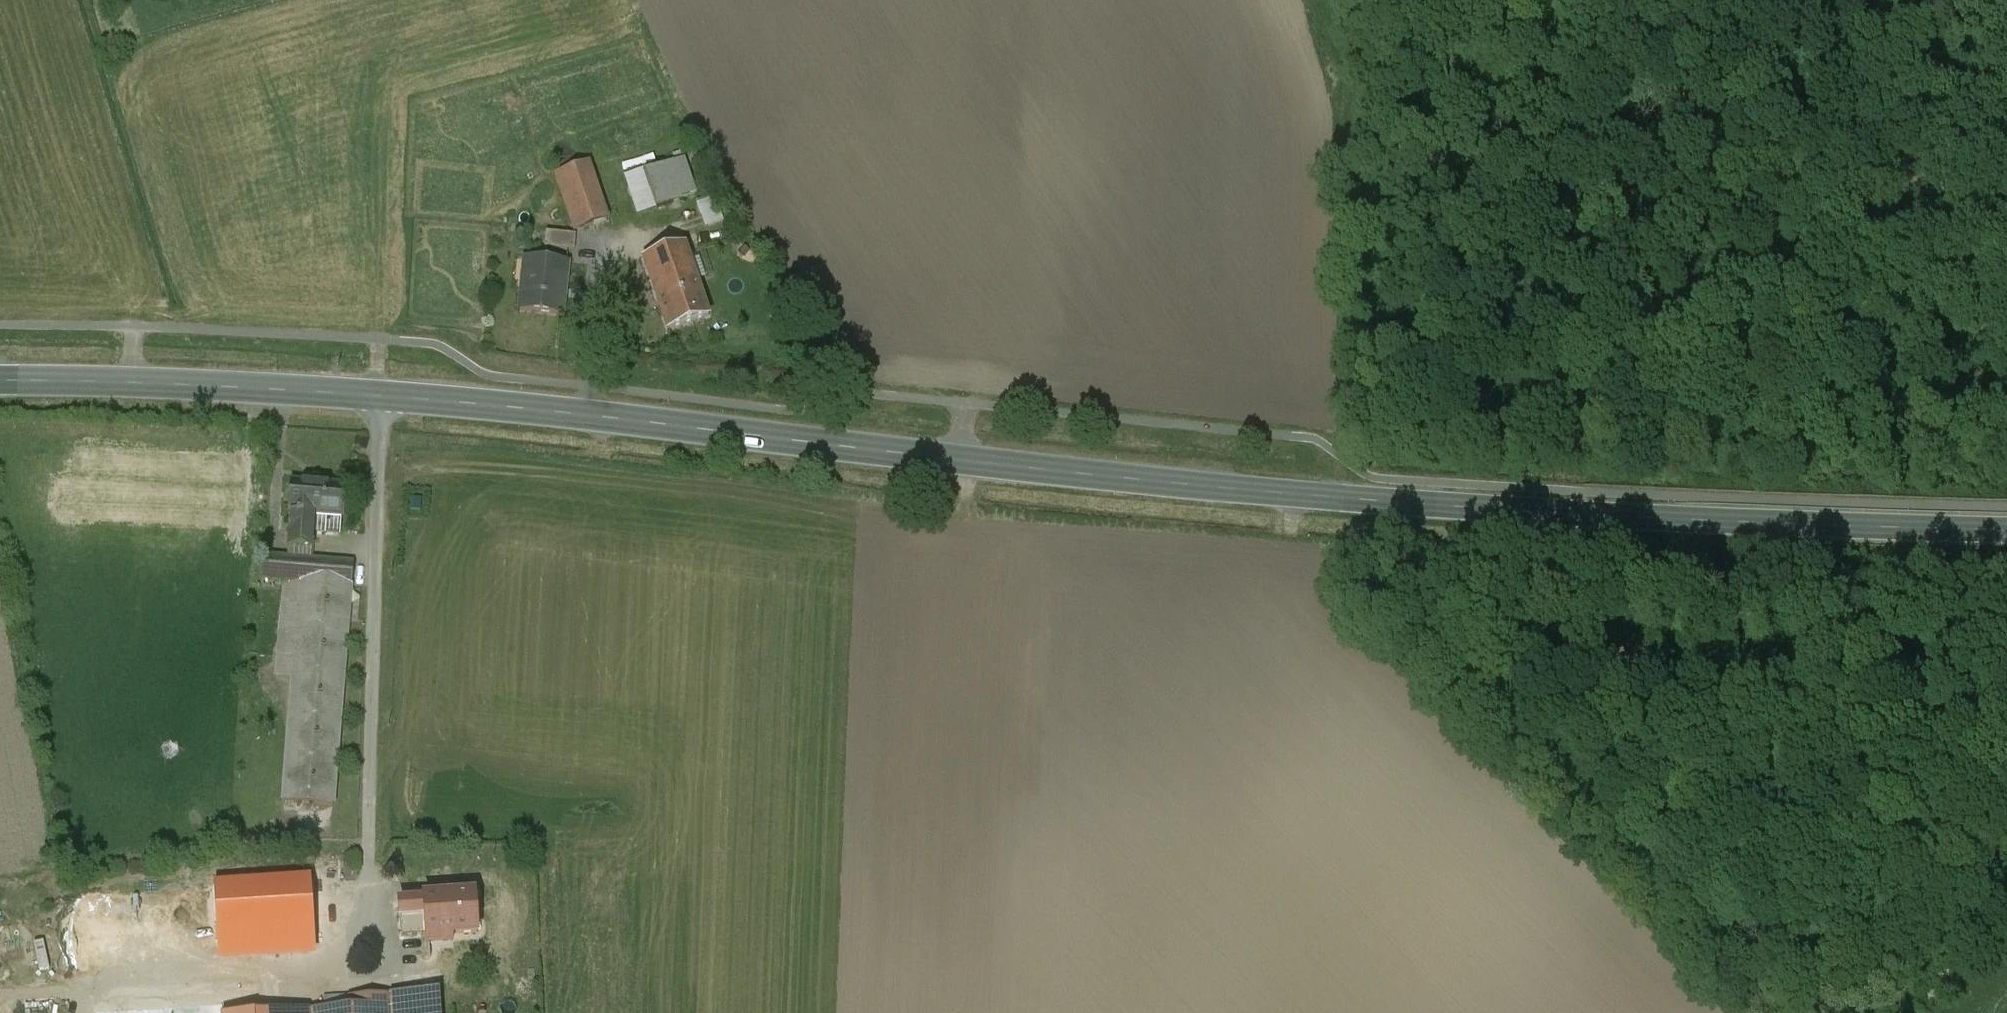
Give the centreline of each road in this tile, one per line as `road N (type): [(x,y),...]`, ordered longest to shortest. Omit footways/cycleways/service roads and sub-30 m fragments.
road 1 (secondary): [(0,382),(263,390),(553,412),(1377,503),(2006,534)]
road 2 (track): [(2006,41),(1737,0)]

